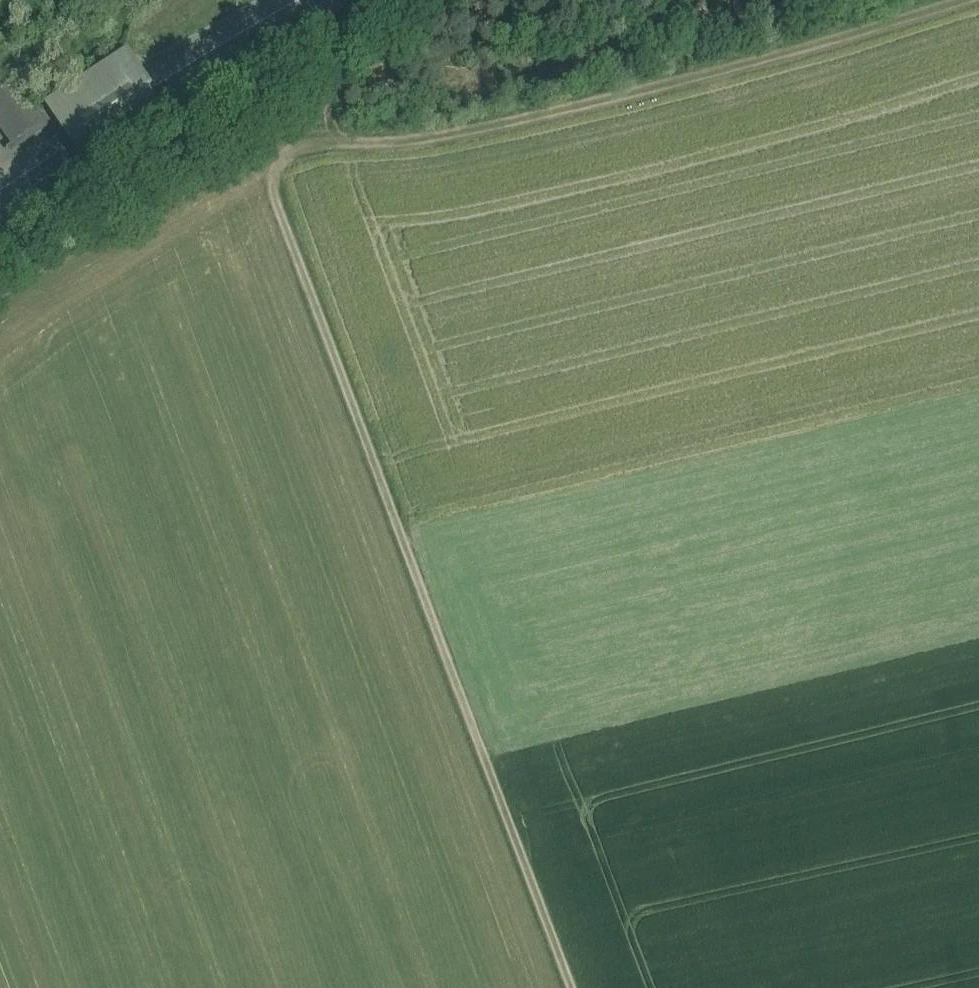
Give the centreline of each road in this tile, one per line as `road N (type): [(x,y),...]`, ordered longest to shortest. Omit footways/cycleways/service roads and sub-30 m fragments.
road 1 (tertiary): [(329,0),(197,75),(0,210)]

